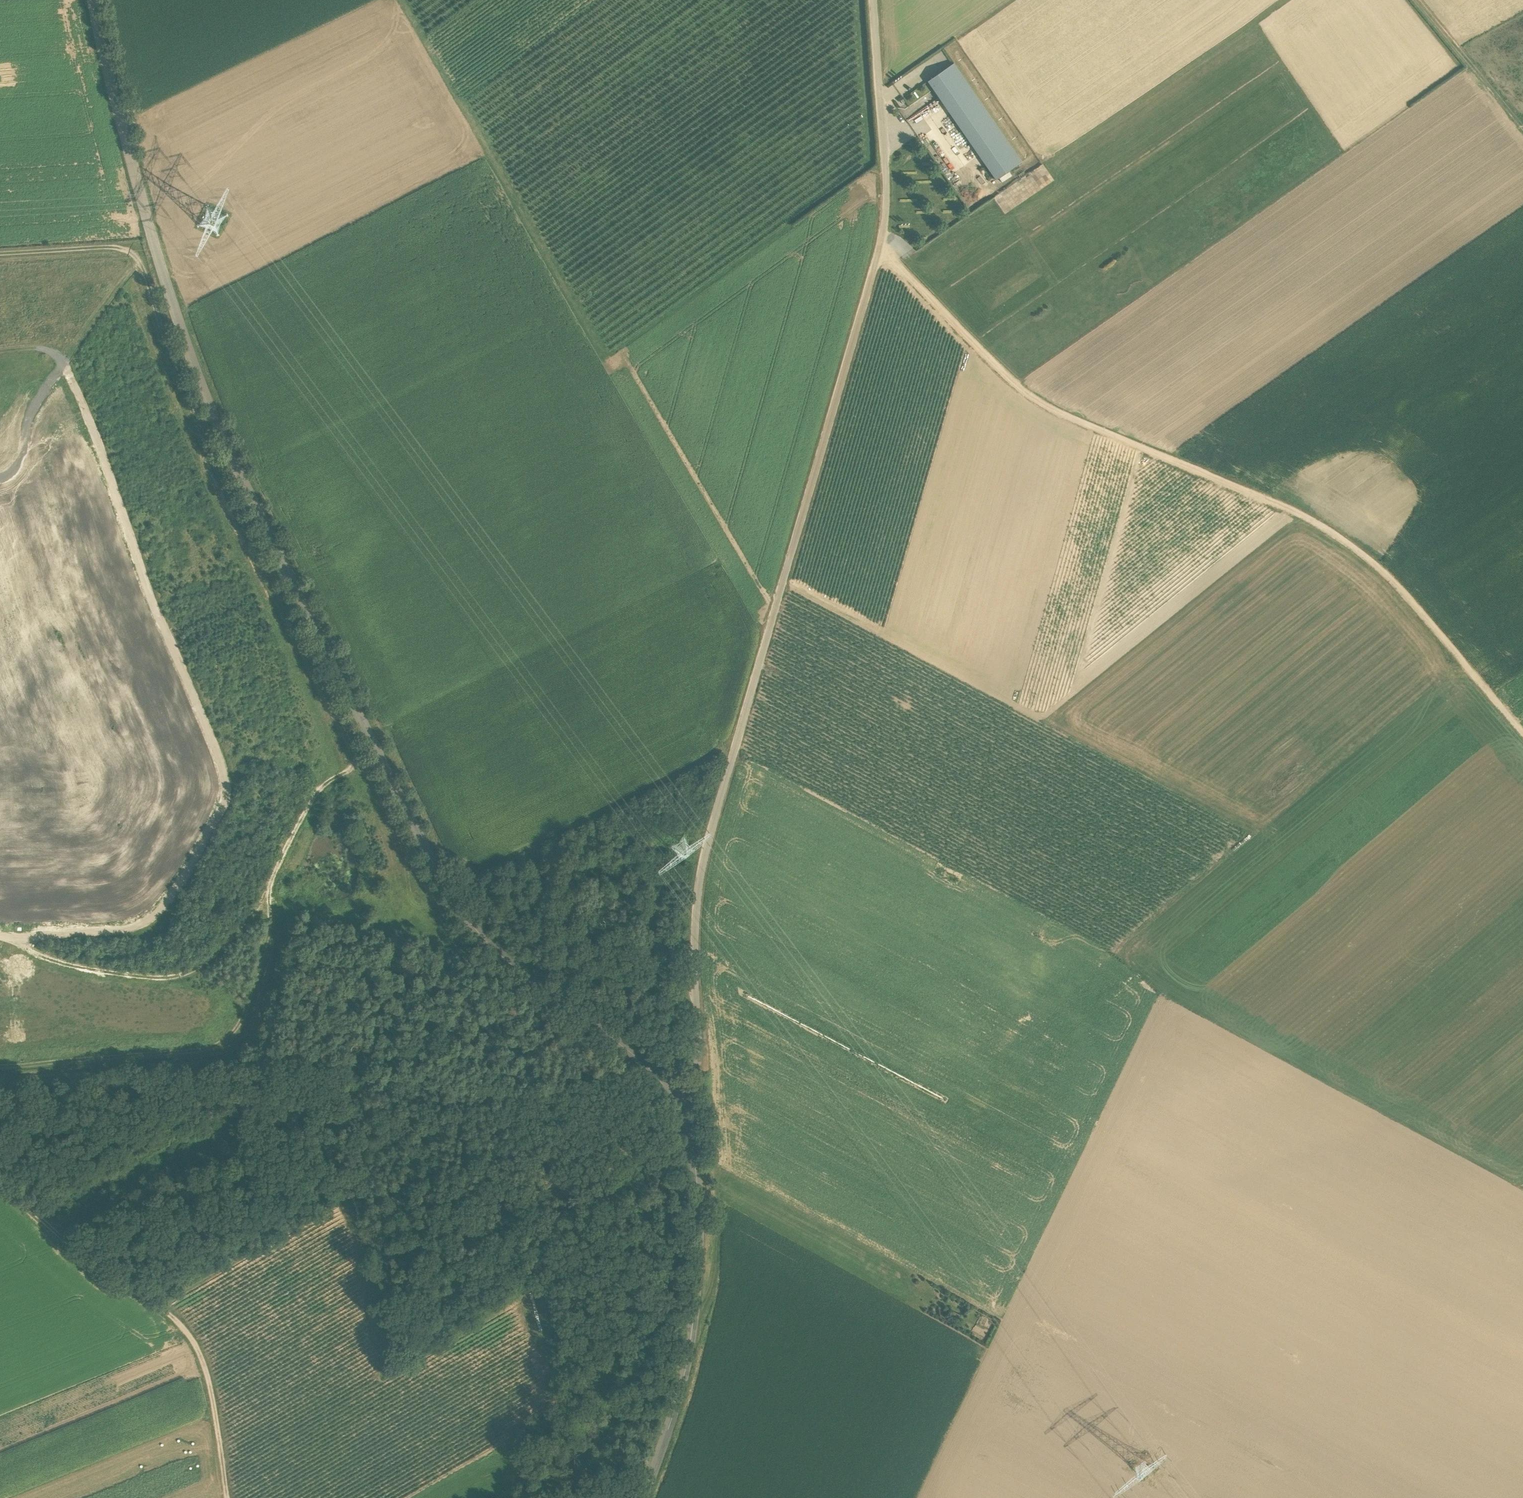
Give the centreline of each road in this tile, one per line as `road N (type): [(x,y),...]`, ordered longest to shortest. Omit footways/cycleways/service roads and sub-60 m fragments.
road 1 (track): [(0,354),(32,349),(47,357),(84,408),(228,790),(227,810),(158,920),(123,938),(13,943),(65,969),(178,977),(266,899),(337,736),(151,343),(138,281),(127,277)]
road 2 (unclassified): [(670,1114),(648,1076),(469,931),(263,532),(189,361),(113,112),(87,0)]
road 3 (unclassified): [(670,1114),(690,1060),(694,887),(717,788),(880,229),(866,0)]
road 4 (track): [(1522,728),(1385,570),(1346,539),(1047,405),(987,358),(877,245)]
road 5 (track): [(226,1497),(206,1369),(189,1333),(157,1304),(87,1263),(0,1182)]
road 6 (unclassified): [(642,1497),(693,1329),(700,1278),(698,1209),(670,1114)]
road 7 (track): [(266,899),(272,923),(245,1015),(225,1043),(0,1066)]
road 8 (track): [(0,256),(115,247),(138,257),(61,371),(23,445)]
road 9 (track): [(1416,0),(1522,125)]

